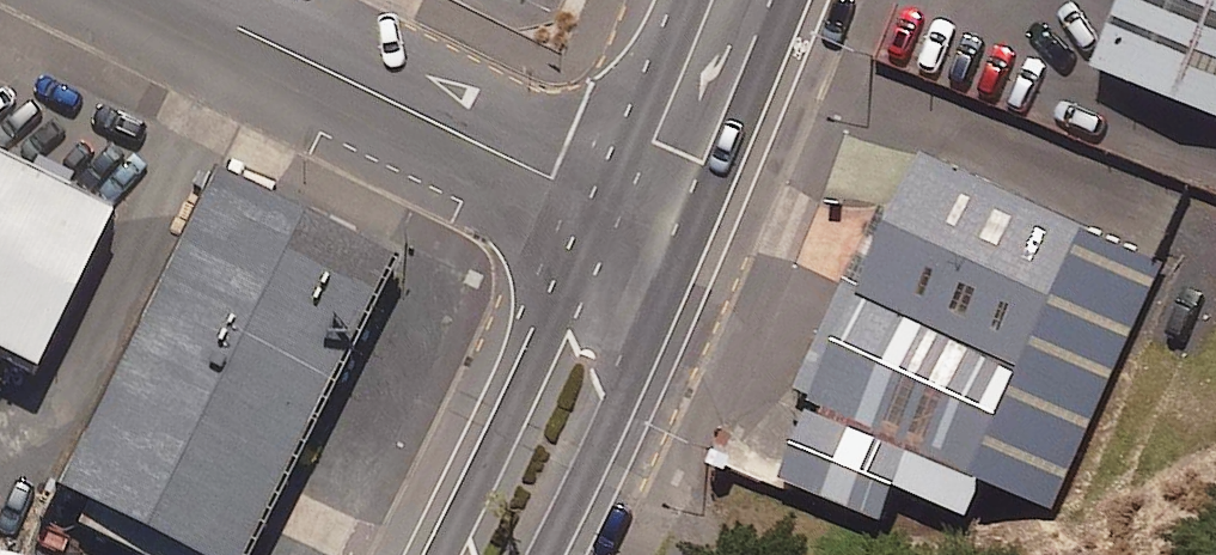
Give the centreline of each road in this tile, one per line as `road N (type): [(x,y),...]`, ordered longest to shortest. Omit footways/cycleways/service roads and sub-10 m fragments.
road 1 (unclassified): [(193,0),(613,202)]
road 2 (secondary): [(441,554),(613,202)]
road 3 (secondary): [(693,241),(543,554)]
road 4 (secondary): [(790,0),(693,241)]
road 5 (secondary): [(613,202),(693,0)]

